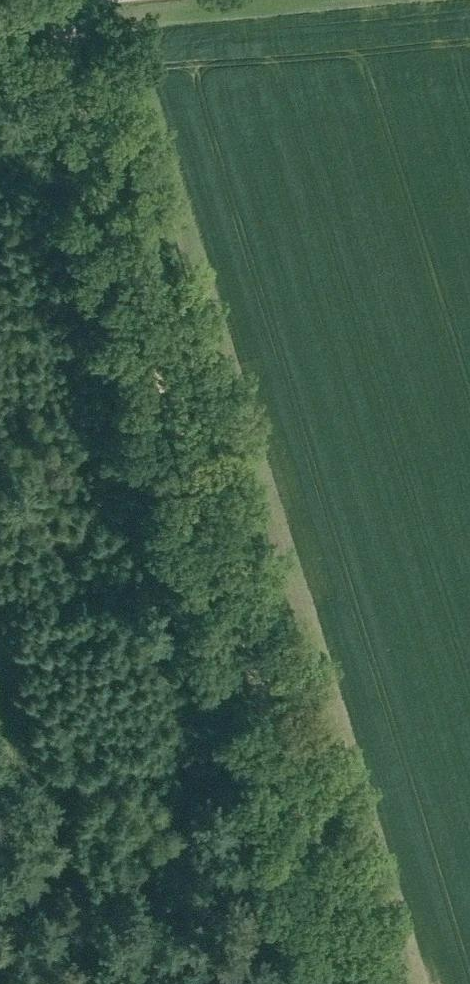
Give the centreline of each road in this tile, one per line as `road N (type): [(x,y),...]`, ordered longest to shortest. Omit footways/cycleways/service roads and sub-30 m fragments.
road 1 (track): [(353,983),(51,1)]
road 2 (track): [(0,673),(10,748),(9,794),(0,812)]

